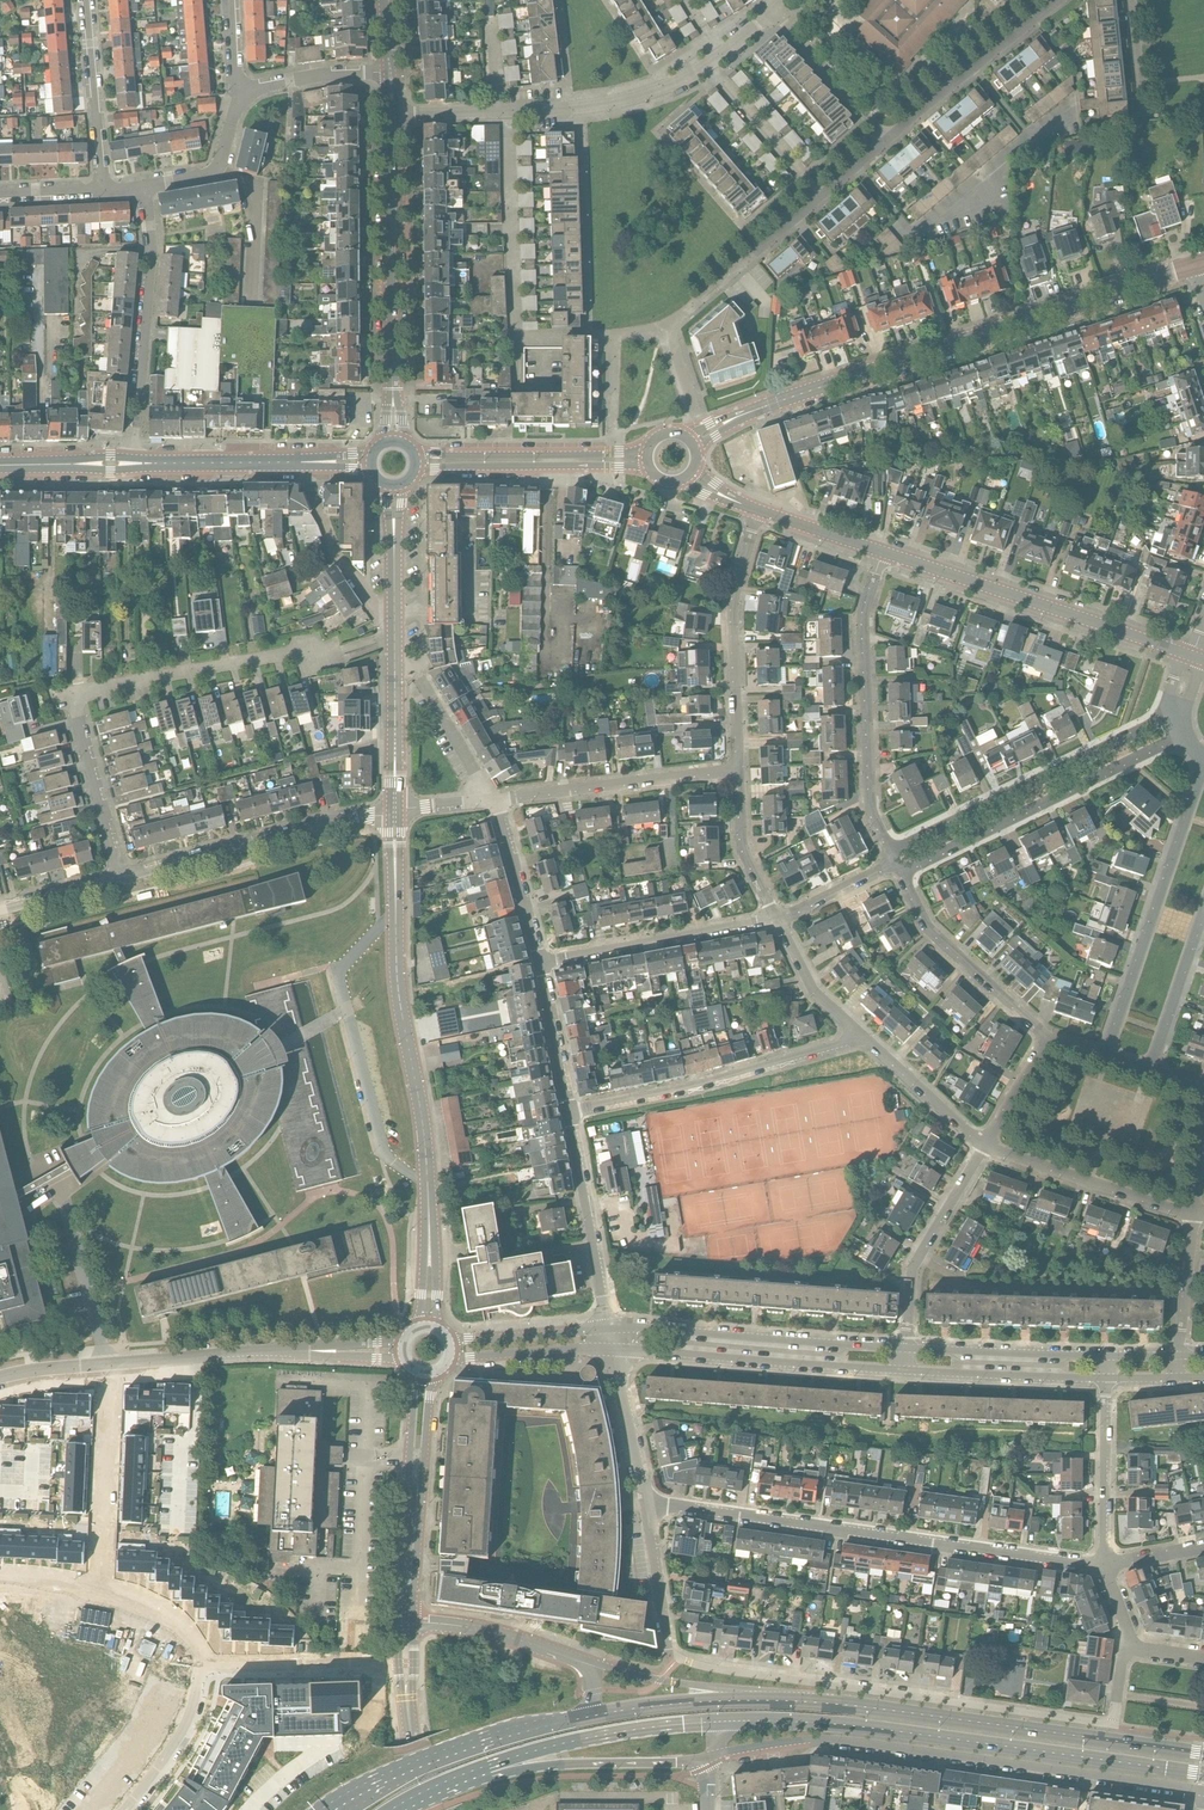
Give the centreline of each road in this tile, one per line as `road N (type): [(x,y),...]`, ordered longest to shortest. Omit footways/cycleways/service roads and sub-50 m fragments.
road 1 (residential): [(1113,1725),(685,1661),(669,1647),(645,1502)]
road 2 (residential): [(708,1759),(837,1741),(1203,1791)]
road 3 (tertiary): [(737,418),(1194,266)]
road 4 (primary): [(733,1721),(861,1727),(1203,1774)]
road 5 (residential): [(1104,1564),(645,1502)]
road 6 (primary): [(1203,1753),(761,1700)]
road 7 (residential): [(117,877),(75,696),(313,648),(316,660)]
road 8 (tertiary): [(430,1244),(423,1125),(398,977),(395,809)]
road 9 (residential): [(1182,652),(883,552)]
road 10 (residential): [(902,874),(1179,735)]
road 11 (residential): [(889,850),(872,804),(865,618),(883,552)]
road 12 (residential): [(1203,766),(1109,1054)]
road 13 (residential): [(571,1112),(712,1084),(864,1037)]
road 14 (residential): [(1161,718),(889,850)]
road 15 (tertiary): [(907,1348),(609,1328)]
road 16 (residential): [(777,7),(676,84),(575,107),(510,111)]
road 17 (tertiary): [(613,1349),(906,1370)]
road 18 (residential): [(117,877),(395,809)]
road 19 (residential): [(134,463),(151,245),(143,184)]
road 20 (residential): [(394,392),(393,114)]
road 21 (primary): [(578,1718),(513,1727),(434,1753),(322,1809)]
road 22 (primary): [(473,1771),(621,1732),(733,1721)]
road 23 (residential): [(757,510),(732,619),(739,772)]
road 24 (residential): [(553,337),(516,337),(510,111)]
road 25 (tertiary): [(415,1370),(397,1621)]
road 26 (tertiary): [(412,1622),(431,1372)]
road 27 (residential): [(494,801),(739,772)]
road 28 (residential): [(543,961),(779,917)]
road 29 (primary): [(473,1771),(708,1759)]
road 30 (tertiary): [(416,468),(649,465)]
road 31 (tertiary): [(648,452),(415,455)]
road 32 (residential): [(96,1593),(109,1482),(106,1364)]
road 33 (residential): [(716,289),(889,141)]
road 34 (residential): [(889,141),(1064,0)]
road 35 (residential): [(907,1348),(916,1265),(985,1144)]
road 36 (residential): [(985,1144),(1194,1218)]
road 37 (residential): [(609,1328),(571,1112)]
road 38 (residential): [(1047,1032),(931,927),(902,874)]
road 39 (residential): [(106,1364),(311,1351)]
road 40 (tertiary): [(906,1370),(1106,1378)]
road 41 (tertiary): [(1106,1356),(907,1348)]
road 42 (residential): [(106,188),(88,0)]
road 43 (residential): [(1104,1564),(1106,1378)]
road 44 (primary): [(761,1700),(578,1718)]
road 45 (tertiary): [(134,463),(317,462)]
road 46 (primary): [(761,1700),(584,1663)]
road 47 (tertiary): [(395,809),(395,629)]
road 48 (primary): [(584,1663),(492,1632),(412,1622)]
road 49 (residential): [(777,7),(889,141)]
road 50 (residential): [(1151,1070),(1203,910)]
road 51 (residential): [(543,961),(494,801)]
road 52 (tertiary): [(447,1360),(613,1349)]
road 53 (residential): [(309,489),(344,564),(395,629)]
road 54 (residential): [(362,1663),(197,1669)]
road 55 (tertiary): [(609,1328),(447,1338)]
road 56 (residential): [(864,1037),(985,1144)]
road 57 (residential): [(197,1669),(184,1729),(125,1809)]
road 58 (residential): [(645,1502),(613,1349)]
road 59 (residential): [(239,99),(289,81),(391,73)]
road 60 (residential): [(571,1112),(543,961)]
road 61 (residential): [(739,772),(742,831),(779,917)]
road 62 (residential): [(494,801),(419,671)]
road 63 (residential): [(779,917),(814,989),(864,1037)]
road 64 (residential): [(143,184),(215,167),(239,99)]
road 65 (residential): [(1179,1355),(1194,1218)]
road 66 (residential): [(96,1593),(171,1620),(192,1647),(197,1669)]
road 67 (tertiary): [(0,465),(134,463)]
road 68 (residential): [(883,552),(757,510)]
road 69 (residential): [(779,917),(895,862)]
road 70 (residential): [(985,1144),(1047,1032)]
road 71 (residential): [(0,908),(117,877)]

